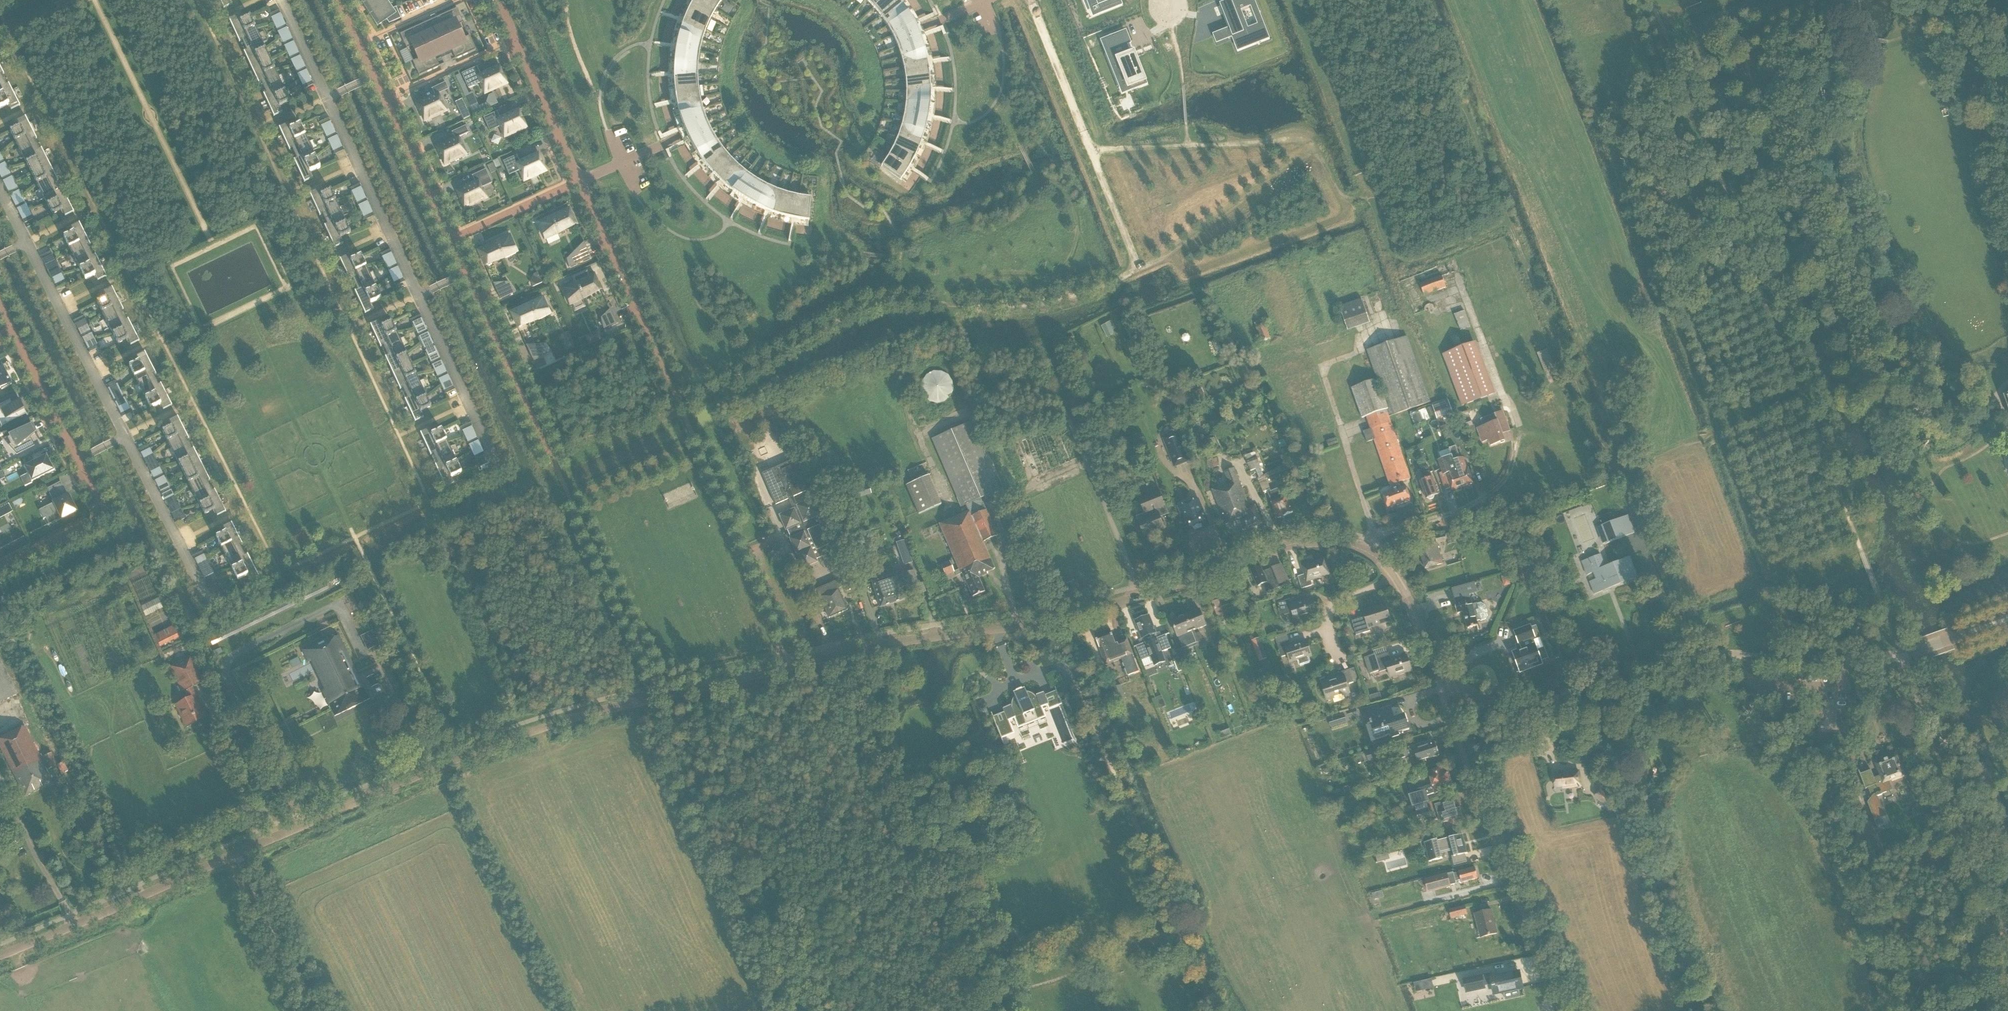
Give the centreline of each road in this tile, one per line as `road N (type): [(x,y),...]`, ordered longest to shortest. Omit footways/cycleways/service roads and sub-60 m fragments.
road 1 (unclassified): [(0,956),(461,757),(572,719),(890,644),(1079,613),(1294,544),(1364,550)]
road 2 (unclassified): [(1562,1010),(1452,725),(1449,677)]
road 3 (unclassified): [(1449,677),(1493,703),(1539,716),(1657,661),(1718,654)]
road 4 (track): [(1139,267),(1030,0)]
road 5 (residential): [(328,99),(419,296)]
road 6 (residential): [(27,242),(126,435)]
road 7 (residential): [(419,296),(499,470)]
road 8 (residential): [(126,435),(211,606)]
road 9 (residential): [(0,571),(104,517),(78,460)]
road 10 (track): [(318,1010),(237,854)]
road 11 (track): [(1626,471),(1687,628)]
road 12 (residential): [(677,139),(706,181),(737,207),(807,231)]
road 13 (residential): [(911,183),(941,104),(928,26)]
road 14 (residential): [(580,182),(516,40)]
road 15 (residential): [(451,240),(386,99)]
road 16 (unclassified): [(1364,550),(1396,579),(1449,677)]
road 17 (residential): [(78,460),(13,330)]
road 18 (unclassified): [(1364,550),(1374,533),(1461,511),(1491,494)]
road 19 (residential): [(386,99),(516,40)]
road 20 (residential): [(681,0),(664,67),(677,139)]
road 21 (residential): [(451,240),(580,182)]
road 22 (residential): [(580,182),(637,310)]

